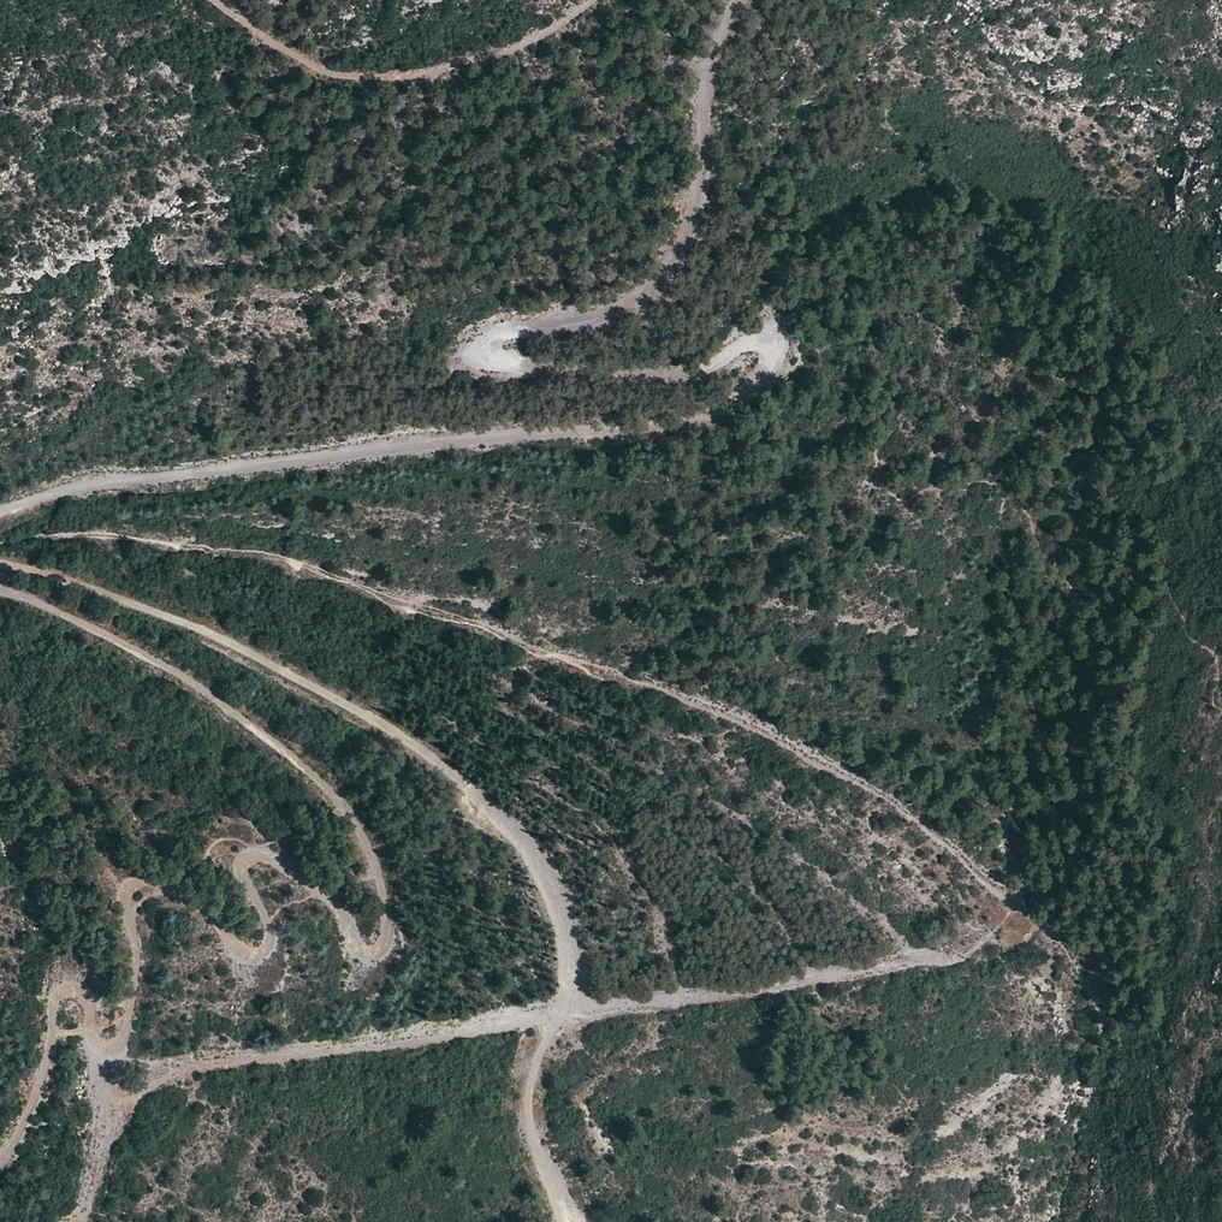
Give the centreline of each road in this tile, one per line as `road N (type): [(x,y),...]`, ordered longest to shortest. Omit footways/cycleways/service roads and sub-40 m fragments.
road 1 (track): [(0,1159),(42,1078),(60,992),(83,1012),(89,1043),(108,1054),(121,1044),(139,929),(158,894),(198,900),(243,954),(261,953),(266,925),(244,879),(248,868),(265,864),(332,915),(348,951),(363,959),(385,930),(380,888),(341,805),(268,739),(109,635),(0,590)]
road 2 (track): [(566,1221),(536,1150),(524,1080),(553,994),(557,918),(492,818),(413,746),(304,684),(72,578),(0,563)]
road 3 (track): [(108,1054),(100,1097),(216,1065),(547,1014),(688,1004),(939,959),(1014,906)]
road 4 (track): [(510,329),(494,355),(536,370),(690,371),(747,338),(761,343),(764,361),(728,405),(665,430),(463,437)]
road 5 (track): [(0,512),(99,482),(463,437)]
road 6 (track): [(213,0),(325,71),(411,76),(526,46),(582,0)]
road 7 (track): [(1014,906),(1086,988),(1099,1065),(1079,1131),(1071,1221)]
road 8 (track): [(743,0),(677,245)]
road 9 (track): [(510,329),(615,307),(642,288),(677,245)]

